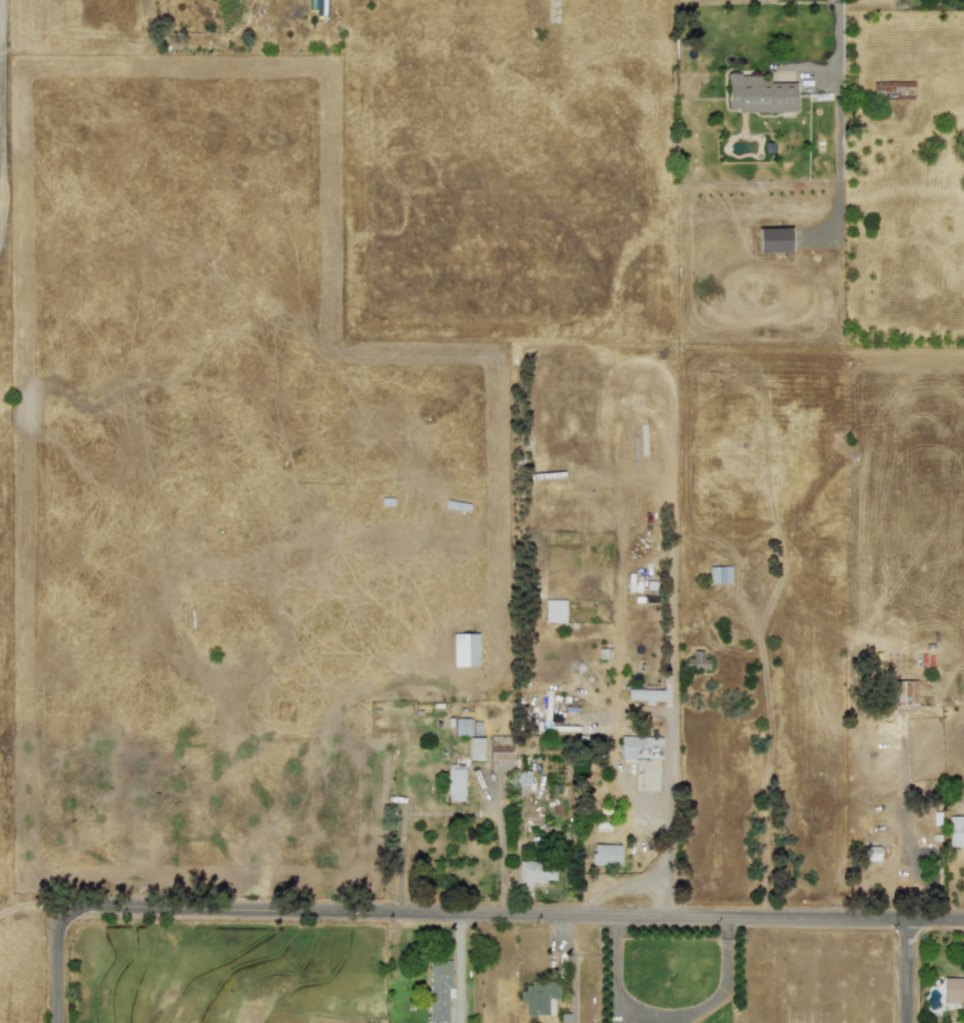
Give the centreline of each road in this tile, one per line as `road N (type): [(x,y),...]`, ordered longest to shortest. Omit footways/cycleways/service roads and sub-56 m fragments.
road 1 (tertiary): [(963,924),(85,908),(61,921)]

